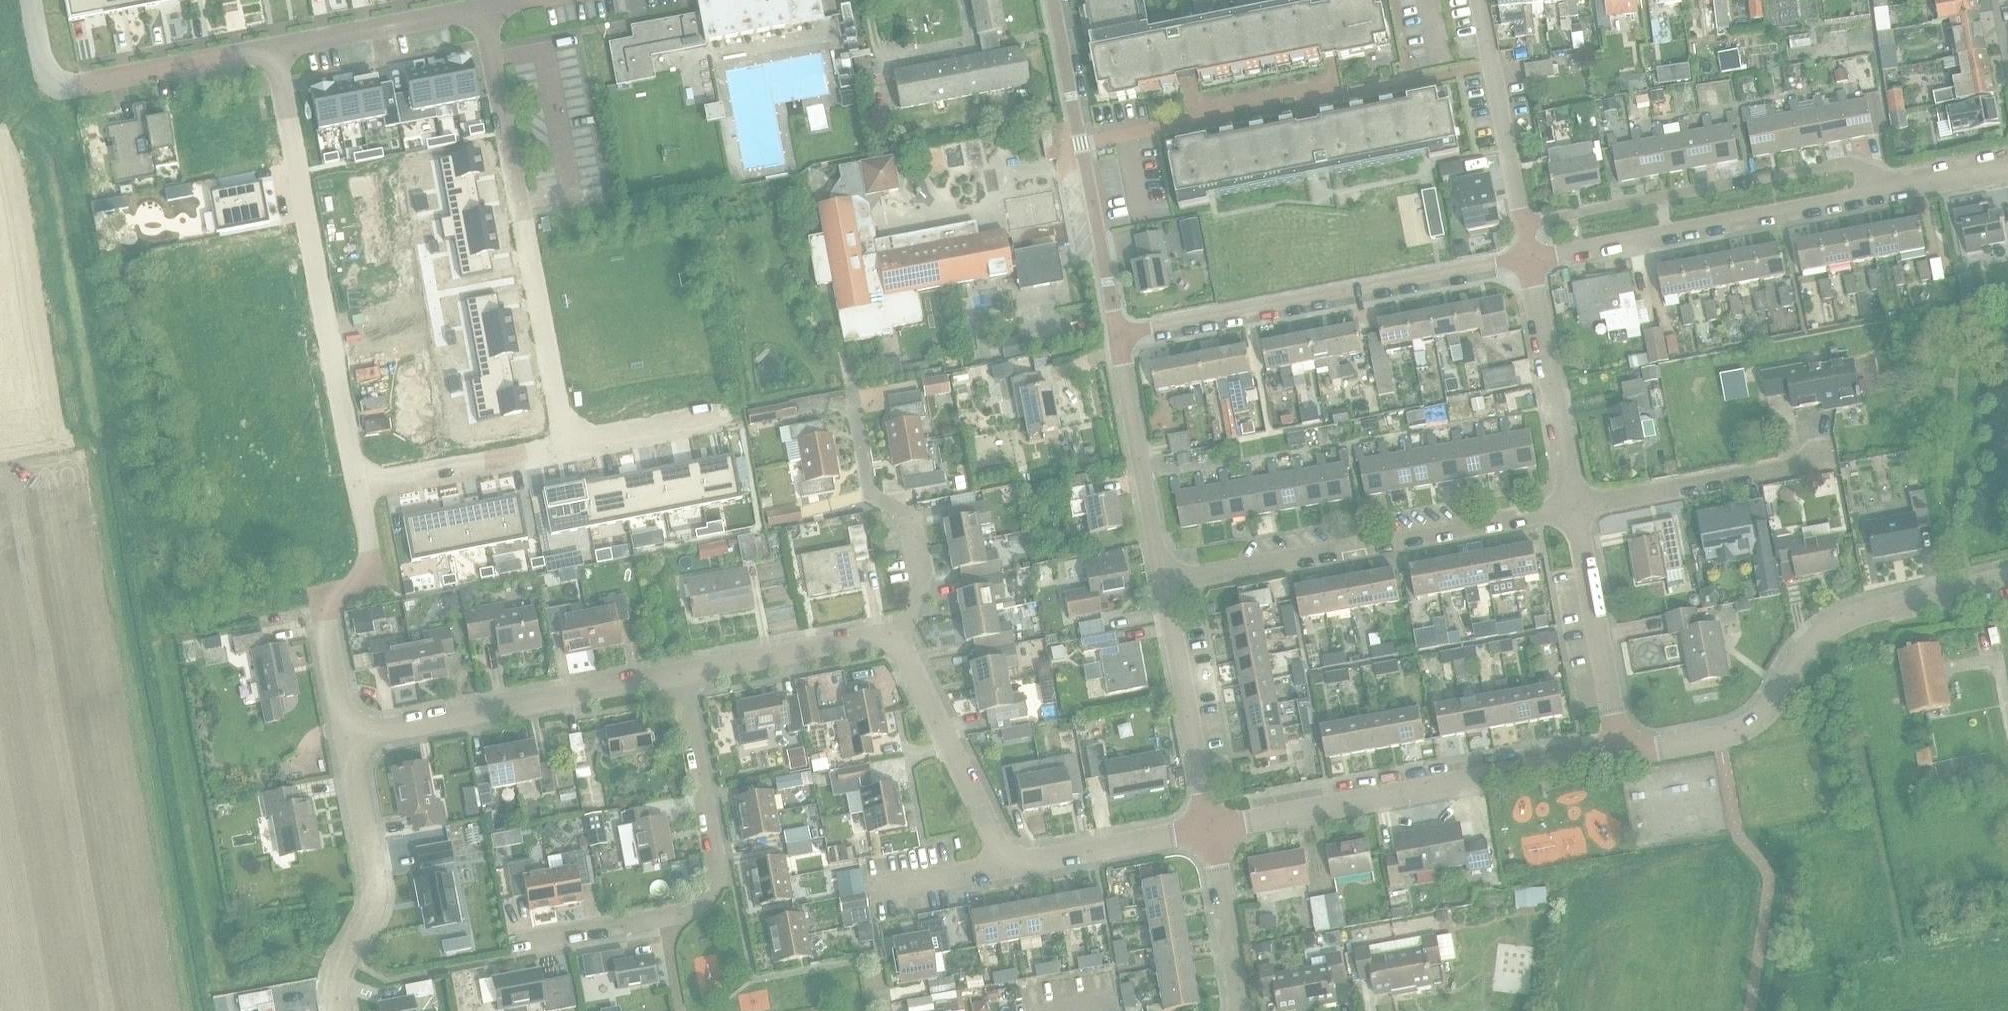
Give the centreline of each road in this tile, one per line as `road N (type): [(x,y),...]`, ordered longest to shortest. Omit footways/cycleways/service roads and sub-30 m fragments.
road 1 (residential): [(1621,753),(1721,737),(1752,724),(1813,640),(1853,614),(2007,576)]
road 2 (residential): [(358,486),(274,49)]
road 3 (residential): [(479,11),(565,444)]
road 4 (residential): [(1490,67),(1342,95),(1312,91),(1080,143)]
road 5 (residential): [(1209,826),(1621,753)]
road 6 (residential): [(1164,579),(1575,507)]
road 7 (residential): [(1116,334),(1526,259)]
road 8 (residential): [(1884,190),(1849,162),(1519,222)]
road 9 (residential): [(1526,259),(1884,190)]
road 10 (residential): [(346,734),(682,673)]
road 11 (residential): [(30,0),(43,64),(68,85),(274,49)]
road 12 (residential): [(339,1010),(339,968),(375,898),(346,734)]
road 13 (residential): [(664,915),(709,897),(720,881),(682,673)]
road 14 (residential): [(895,639),(921,578),(908,515),(869,495),(853,398)]
road 15 (residential): [(346,734),(323,609),(370,564),(358,486)]
road 16 (residential): [(1575,507),(1526,259)]
road 17 (residential): [(1006,865),(895,639)]
road 18 (residential): [(1209,826),(1164,579)]
road 19 (residential): [(1621,753),(1575,507)]
road 20 (residential): [(1164,579),(1116,334)]
road 21 (residential): [(1575,507),(1817,460)]
road 22 (residential): [(895,639),(682,673)]
road 23 (residential): [(358,486),(565,444)]
road 24 (residential): [(274,49),(479,11)]
road 25 (residential): [(1006,865),(1209,826)]
road 26 (residential): [(1080,143),(1116,334)]
road 27 (residential): [(1235,1010),(1209,826)]
road 28 (residential): [(565,444),(724,413)]
road 29 (residential): [(1519,222),(1490,67)]
road 30 (residential): [(514,938),(664,915)]
road 31 (residential): [(1053,0),(1080,143)]
road 32 (residential): [(869,889),(1006,865)]
road 33 (residential): [(1884,190),(2007,168)]

